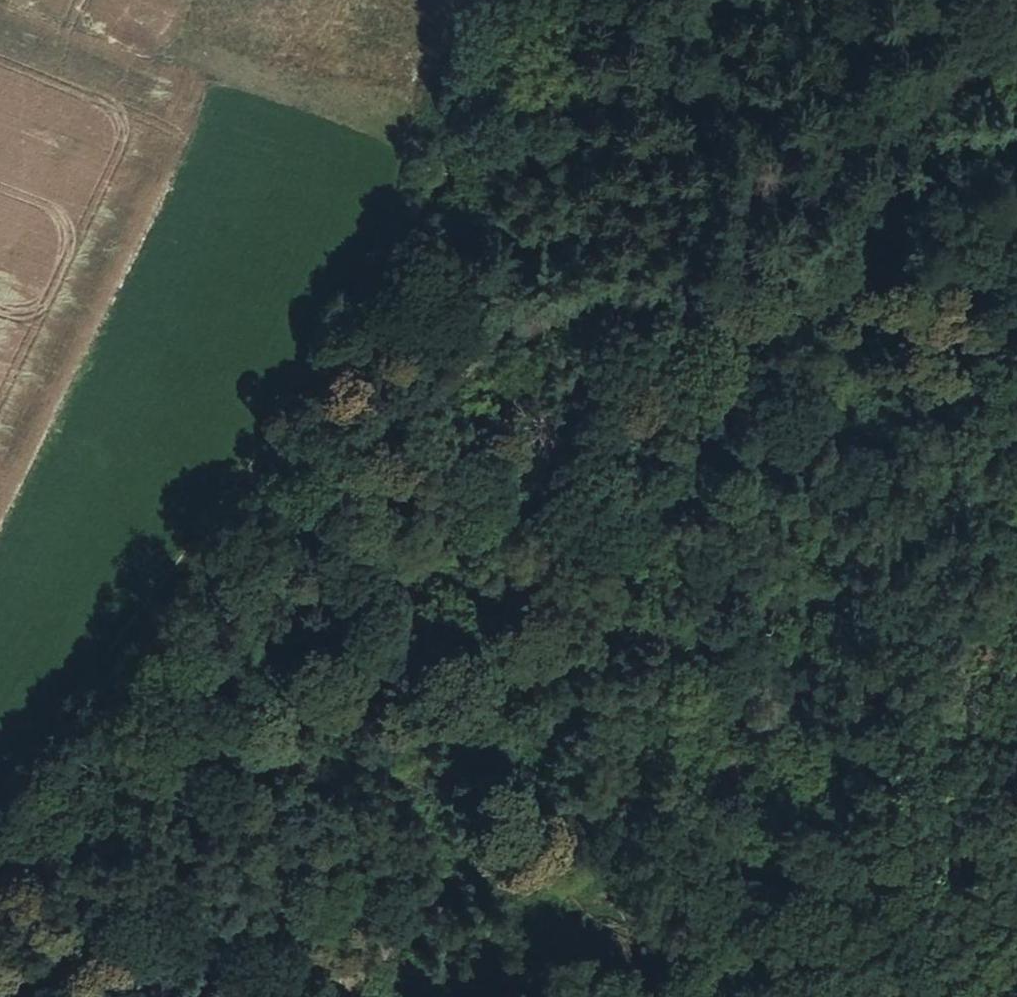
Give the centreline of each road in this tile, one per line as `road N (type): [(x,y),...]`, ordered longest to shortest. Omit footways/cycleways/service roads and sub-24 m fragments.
road 1 (track): [(513,0),(477,126),(342,365)]

